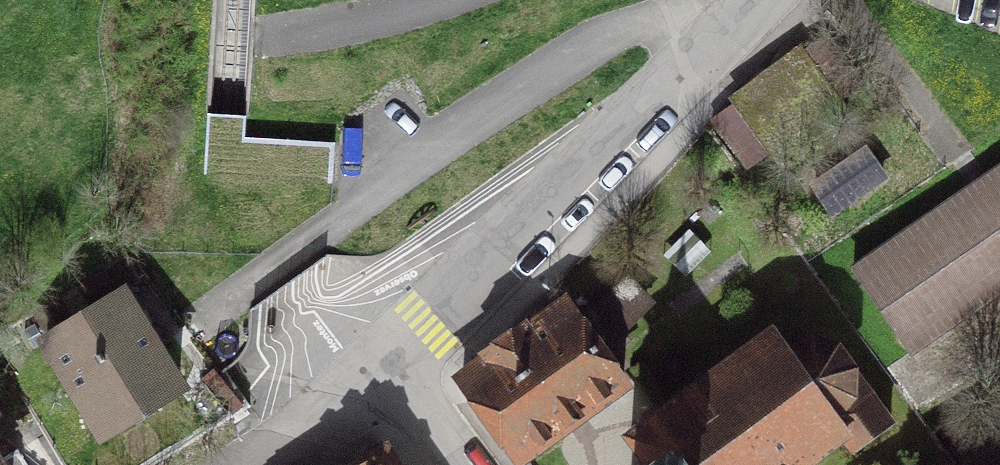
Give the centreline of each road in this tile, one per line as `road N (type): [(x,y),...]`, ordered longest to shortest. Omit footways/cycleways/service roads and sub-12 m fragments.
road 1 (residential): [(378,362),(773,0)]
road 2 (residential): [(224,464),(378,362)]
road 3 (residential): [(455,464),(378,362)]

